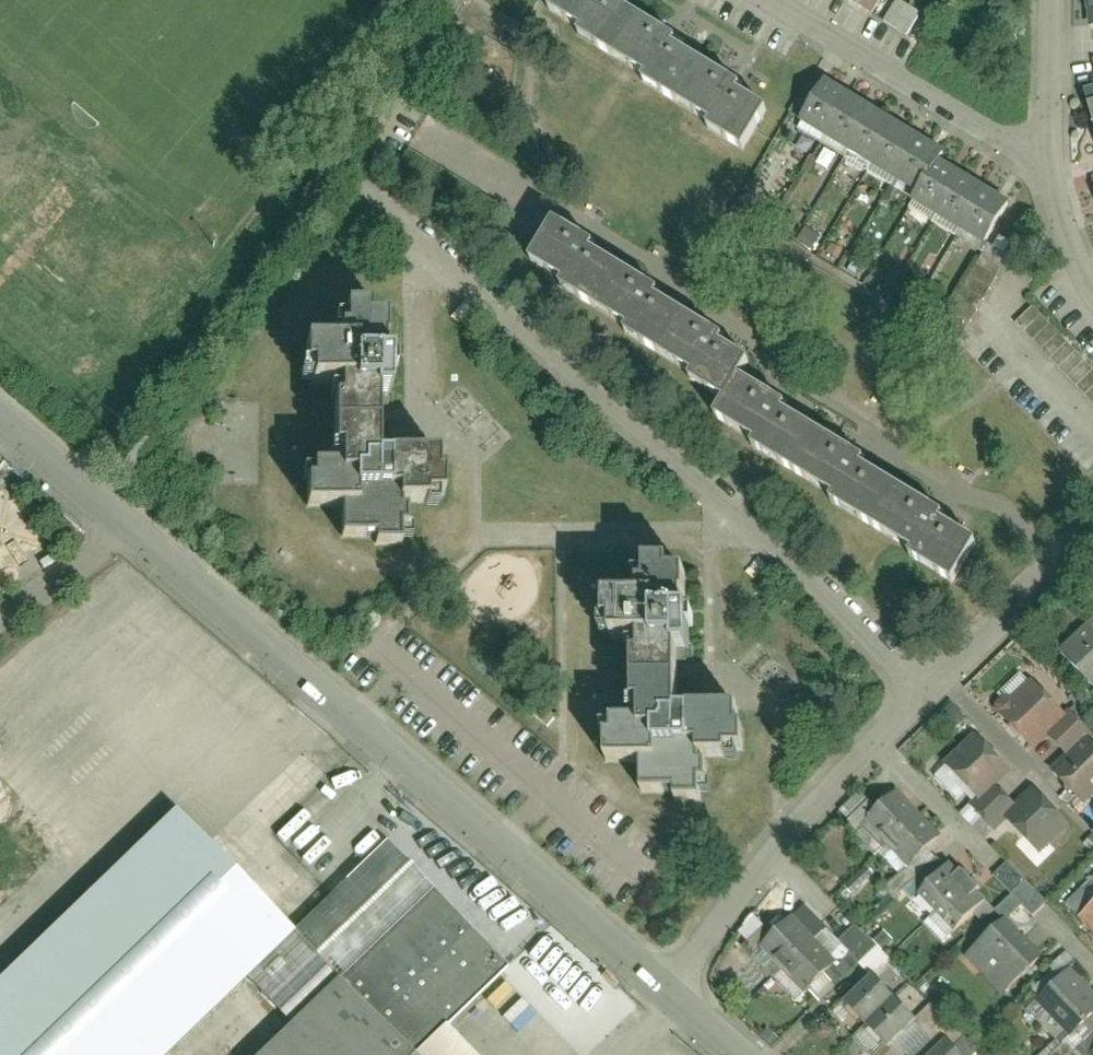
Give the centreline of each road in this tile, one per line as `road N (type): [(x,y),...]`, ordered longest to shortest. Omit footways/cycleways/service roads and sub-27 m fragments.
road 1 (residential): [(923,695),(625,415),(358,185),(453,0)]
road 2 (residential): [(0,415),(670,990)]
road 3 (residential): [(670,990),(792,837),(923,695)]
road 4 (residential): [(759,0),(1049,166)]
road 5 (residential): [(923,695),(1092,536)]
road 6 (residential): [(1049,166),(1050,0)]
road 7 (residential): [(1092,287),(1049,166)]

